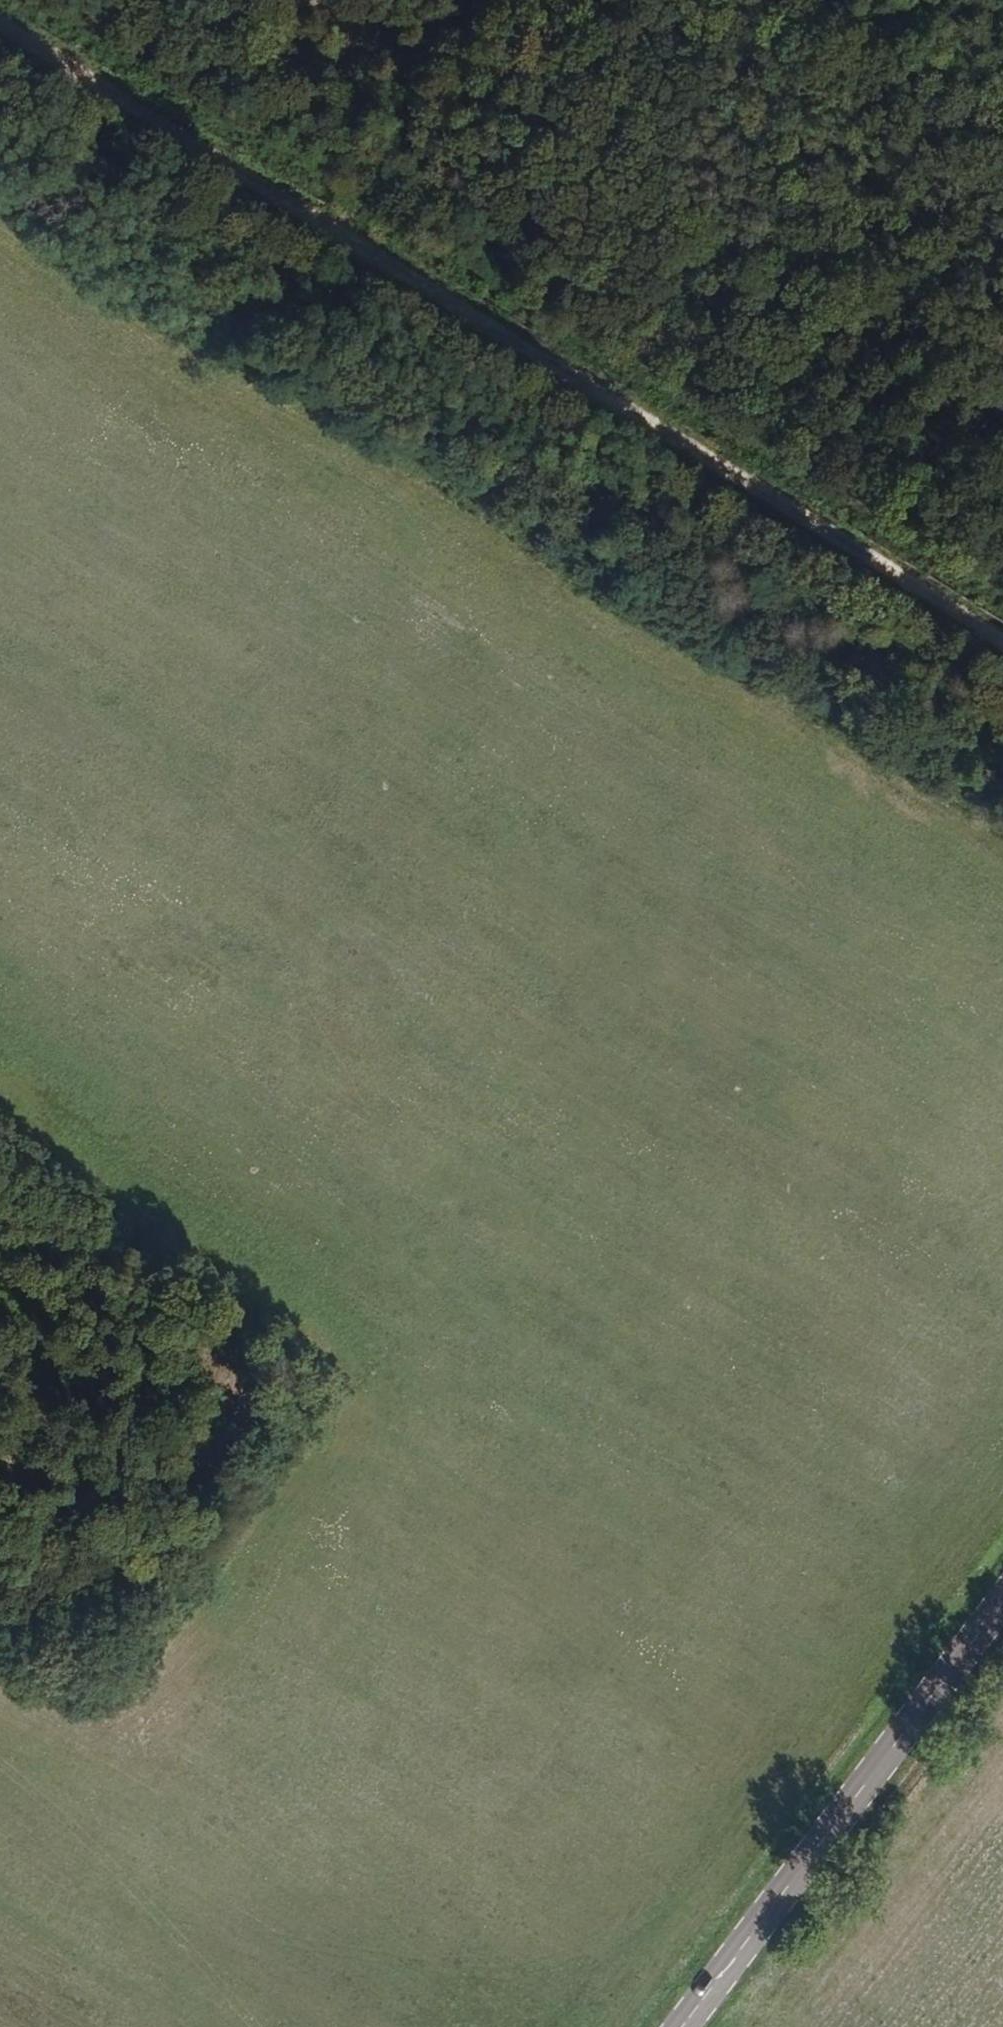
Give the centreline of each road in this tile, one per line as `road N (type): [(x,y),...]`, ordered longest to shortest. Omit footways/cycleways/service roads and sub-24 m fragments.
road 1 (track): [(0,28),(1002,646)]
road 2 (primary): [(678,2026),(1002,1597)]

